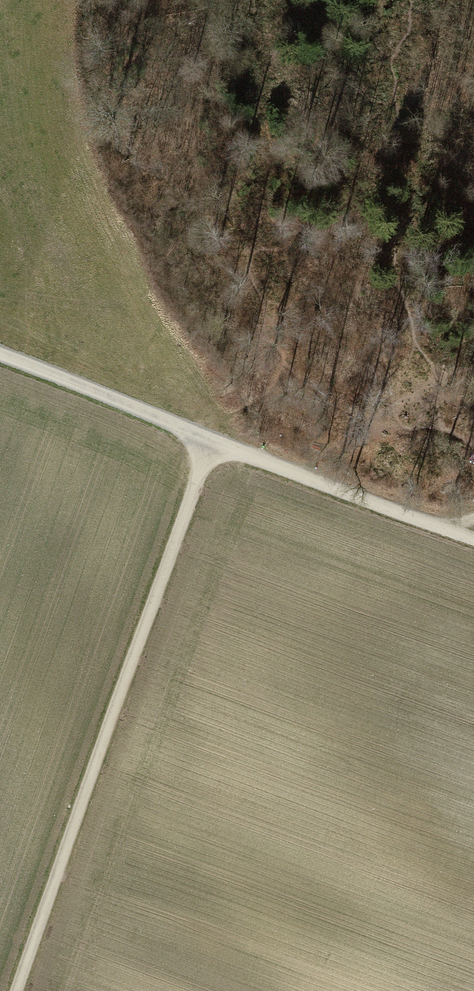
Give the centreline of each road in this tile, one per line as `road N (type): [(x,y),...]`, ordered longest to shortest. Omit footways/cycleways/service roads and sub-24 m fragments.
road 1 (track): [(0,357),(214,447),(20,990)]
road 2 (track): [(214,447),(473,542)]

